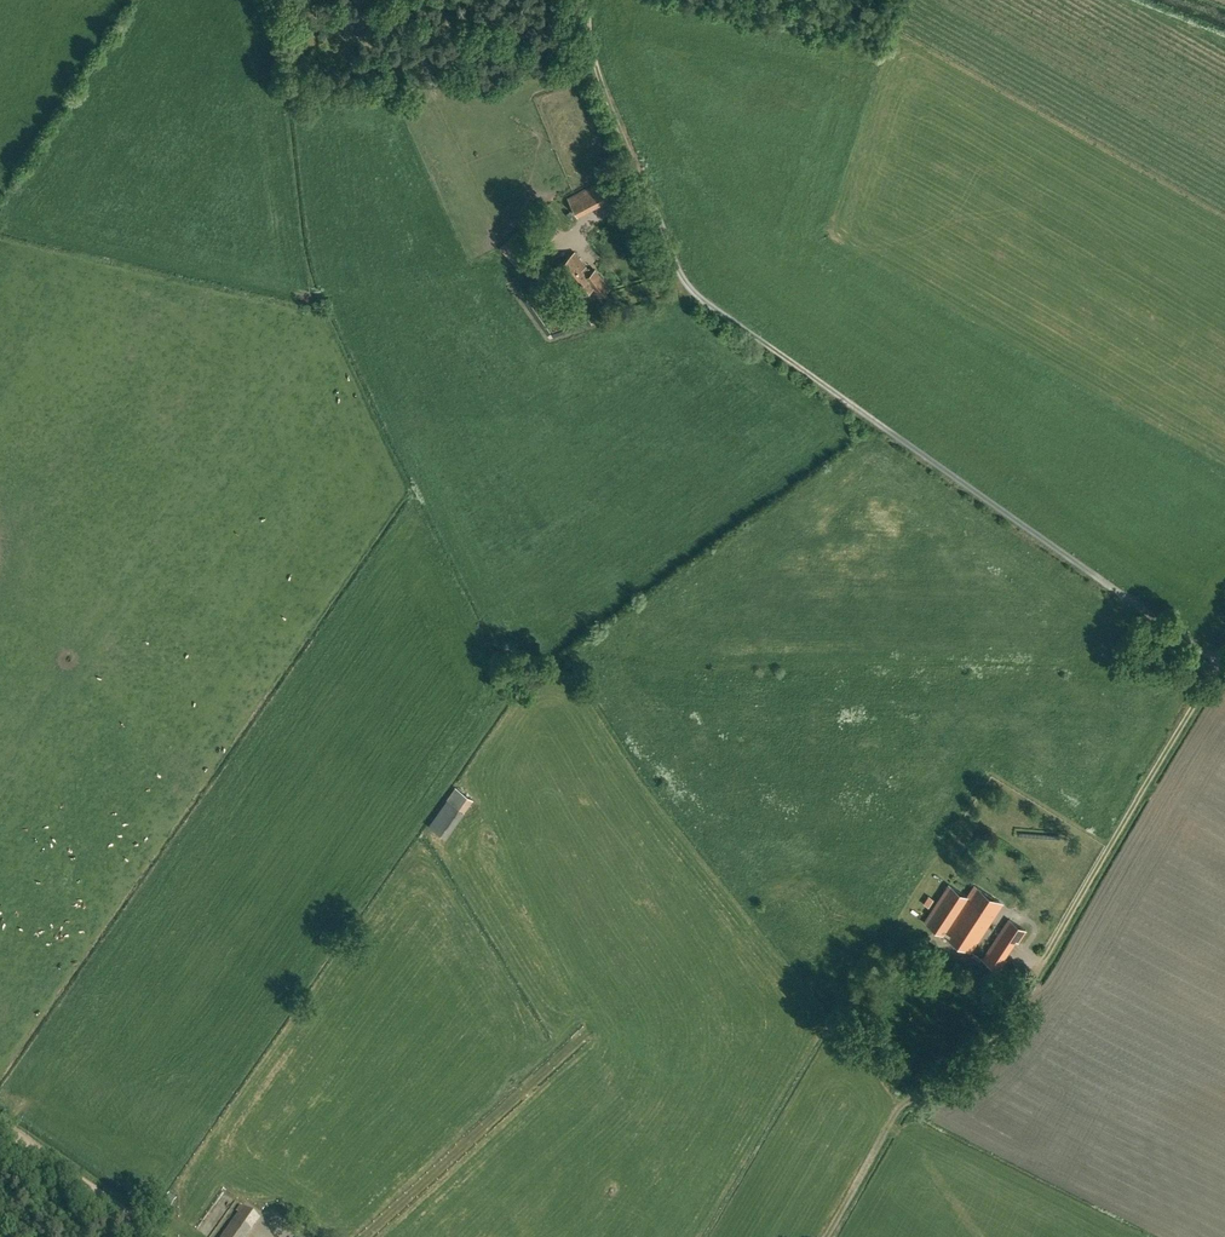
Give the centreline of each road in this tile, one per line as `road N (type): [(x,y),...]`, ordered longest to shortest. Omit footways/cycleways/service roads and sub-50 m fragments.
road 1 (track): [(1223,660),(696,297),(595,65),(595,0)]
road 2 (track): [(827,1236),(902,1109),(970,1066),(1000,1036),(1223,660)]
road 3 (track): [(167,1236),(0,1123)]

